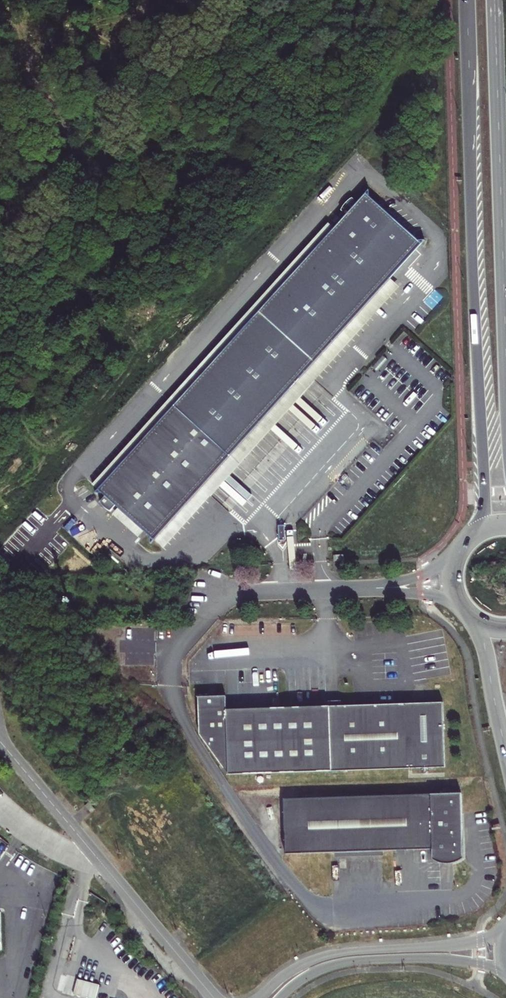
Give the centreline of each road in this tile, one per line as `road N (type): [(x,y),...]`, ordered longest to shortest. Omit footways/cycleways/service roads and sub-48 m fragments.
road 1 (primary): [(468,0),(485,490),(470,537)]
road 2 (primary): [(505,373),(495,0)]
road 3 (tertiary): [(505,931),(457,946),(325,957),(259,997)]
road 4 (tertiary): [(281,997),(314,973),(362,961),(437,959),(505,973)]
road 5 (unclassified): [(213,997),(99,860)]
road 6 (secondary): [(468,613),(483,644),(505,752)]
road 7 (unclassified): [(99,860),(13,757)]

